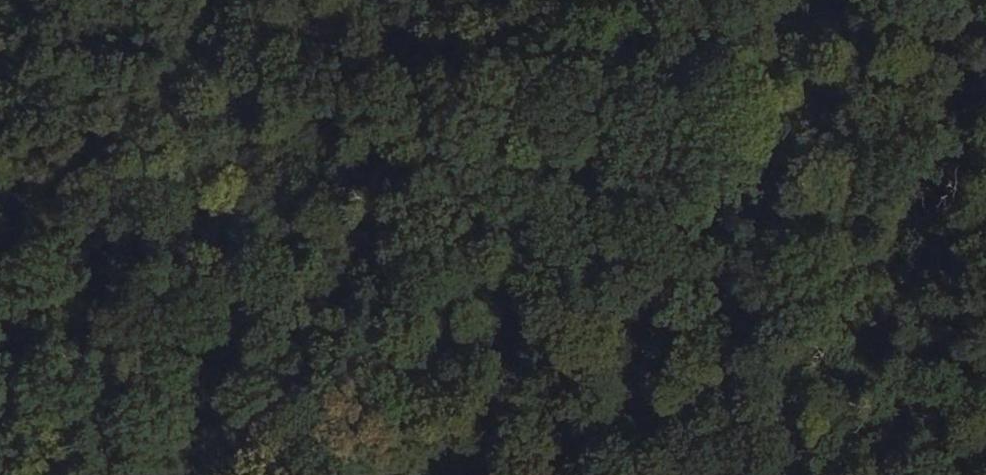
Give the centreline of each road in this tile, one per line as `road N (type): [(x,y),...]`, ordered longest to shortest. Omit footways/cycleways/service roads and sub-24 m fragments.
road 1 (track): [(0,154),(138,0)]

